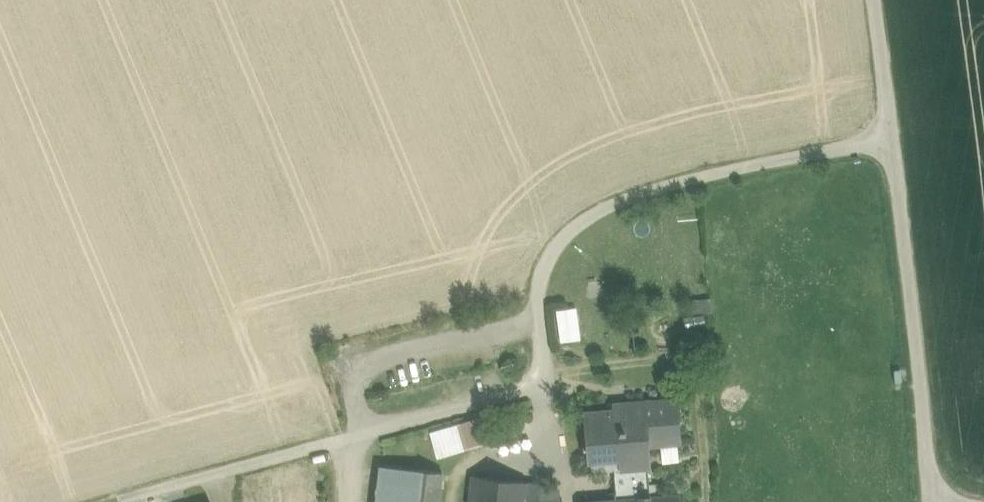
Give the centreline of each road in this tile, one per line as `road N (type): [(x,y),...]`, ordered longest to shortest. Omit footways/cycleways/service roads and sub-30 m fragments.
road 1 (track): [(895,141),(807,155),(567,223),(545,280),(554,376),(373,416)]
road 2 (unclassified): [(930,501),(878,0)]

